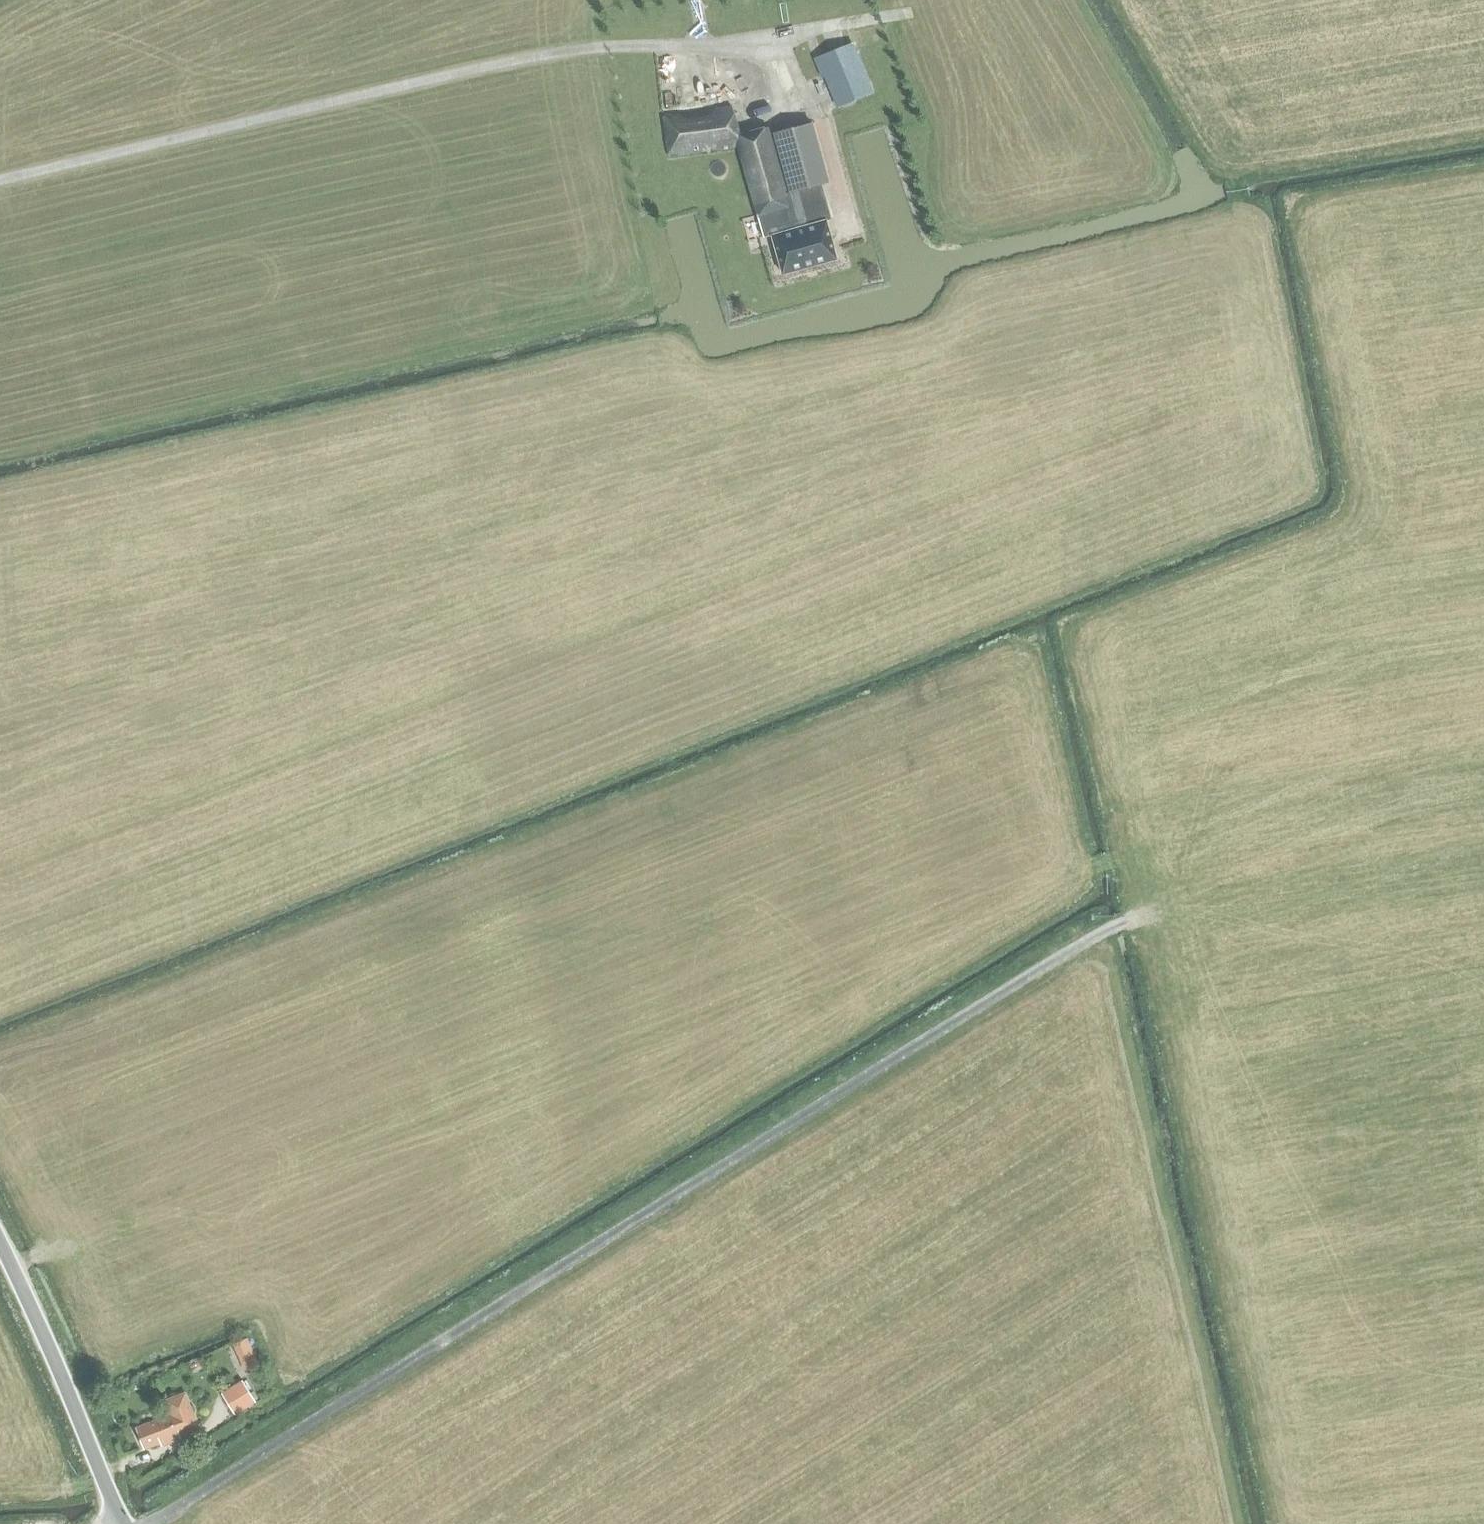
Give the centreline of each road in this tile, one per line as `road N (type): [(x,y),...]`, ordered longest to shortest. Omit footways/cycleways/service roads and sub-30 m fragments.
road 1 (unclassified): [(120,1523),(0,1243)]

